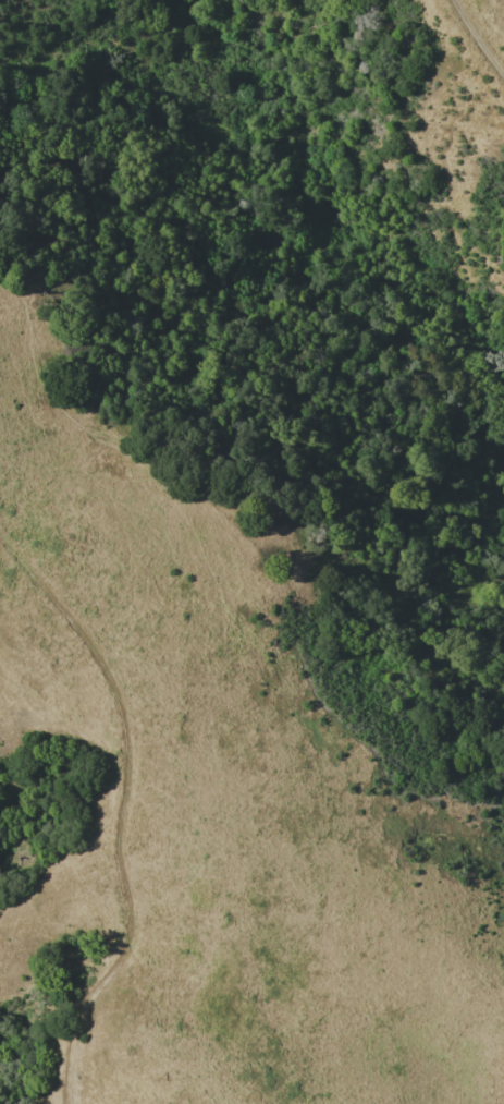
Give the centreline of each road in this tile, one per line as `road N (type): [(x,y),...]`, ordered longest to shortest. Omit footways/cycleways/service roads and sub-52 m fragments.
road 1 (track): [(68,1103),(78,1009),(125,960),(135,929),(115,852),(127,774),(118,686),(0,536)]

